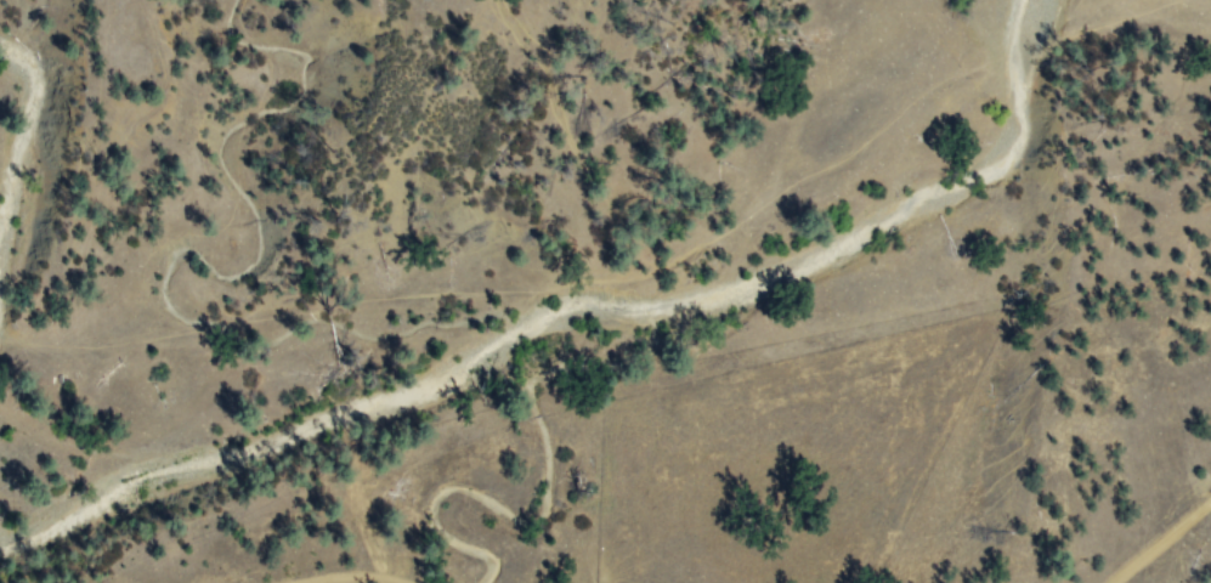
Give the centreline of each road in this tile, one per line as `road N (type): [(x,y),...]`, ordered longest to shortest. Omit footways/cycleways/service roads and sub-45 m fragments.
road 1 (track): [(573,582),(531,521),(508,502),(466,489),(454,506),(455,528),(510,564),(504,582)]

